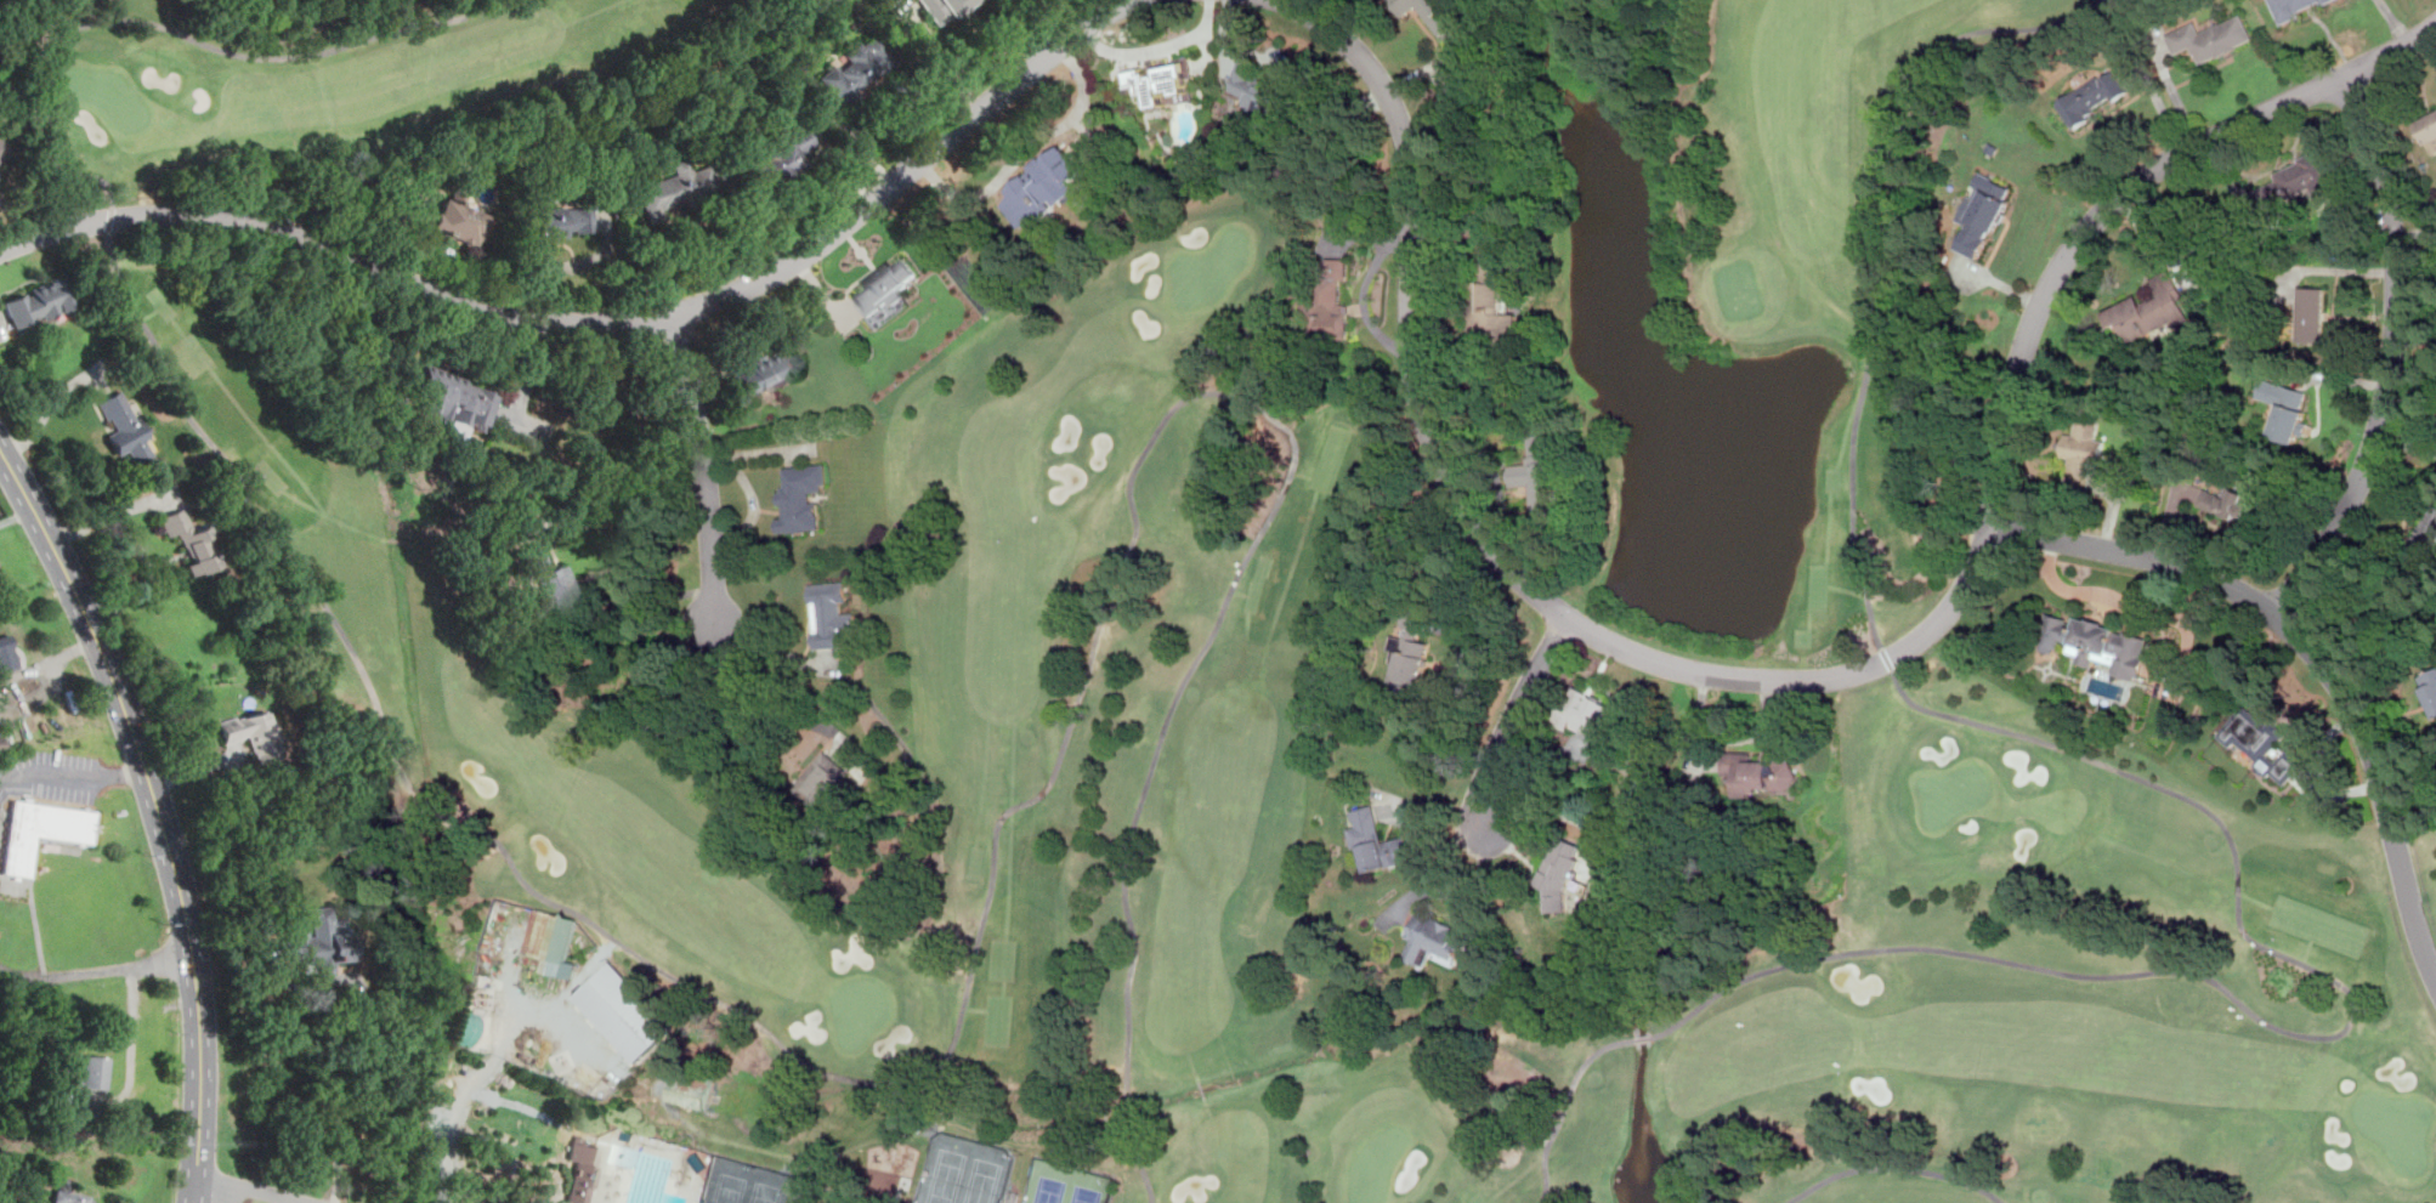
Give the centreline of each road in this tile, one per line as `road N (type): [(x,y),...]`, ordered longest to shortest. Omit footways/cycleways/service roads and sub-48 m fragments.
road 1 (track): [(430,807),(491,835),(533,890),(764,1028),(791,1059),(852,1082),(929,1077),(948,1052),(959,1014),(999,813),(1039,793),(1055,766),(1116,594),(1134,534),(1131,477),(1191,390),(1222,384),(1254,396),(1275,412),(1257,529),(1166,721),(1129,830),(1123,881),(1134,940),(1124,1074),(1152,1202)]
road 2 (track): [(1653,1038),(1732,983),(1774,967),(1902,947),(2089,976),(2192,971),(2291,1033),(2336,1035),(2350,1022),(2351,994),(2342,984),(2243,932),(2233,847),(2210,812),(2064,749),(1915,705),(1873,625),(1851,493),(1870,352),(1881,97),(1894,75),(1967,32),(2043,25),(2102,0)]
road 3 (residential): [(1282,0),(1329,24),(1363,55),(1397,117),(1410,183),(1417,376),(1443,477),(1479,534),(1567,618),(1625,648),(1704,673),(1815,681),(1909,645),(1973,567),(1989,526),(2027,328),(2084,231),(2166,166),(2435,22)]
road 4 (track): [(504,0),(289,55),(234,52),(158,24),(102,17),(49,38),(30,61),(44,135),(62,171),(113,191),(108,234),(120,278),(187,412),(261,530),(332,619),(415,795)]
road 5 (residential): [(0,249),(66,223),(186,217),(334,250),(493,314),(644,322),(730,294),(825,240),(1081,28),(1136,0)]
road 6 (tertiary): [(196,1202),(198,986),(159,805),(94,626),(0,445)]
road 7 (residential): [(2435,989),(2413,936),(2385,779),(2304,634),(2214,577),(1989,526)]
road 8 (residential): [(2274,608),(2358,484),(2397,317),(2380,182),(2342,76)]
road 9 (residential): [(715,623),(695,395),(675,314)]
road 10 (residential): [(1488,827),(1483,778),(1567,618)]
road 11 (track): [(1791,1202),(1840,1175),(1886,1167),(1927,1170),(2004,1202)]
road 12 (track): [(1543,1202),(1548,1144),(1581,1071),(1598,1052),(1635,1040)]

